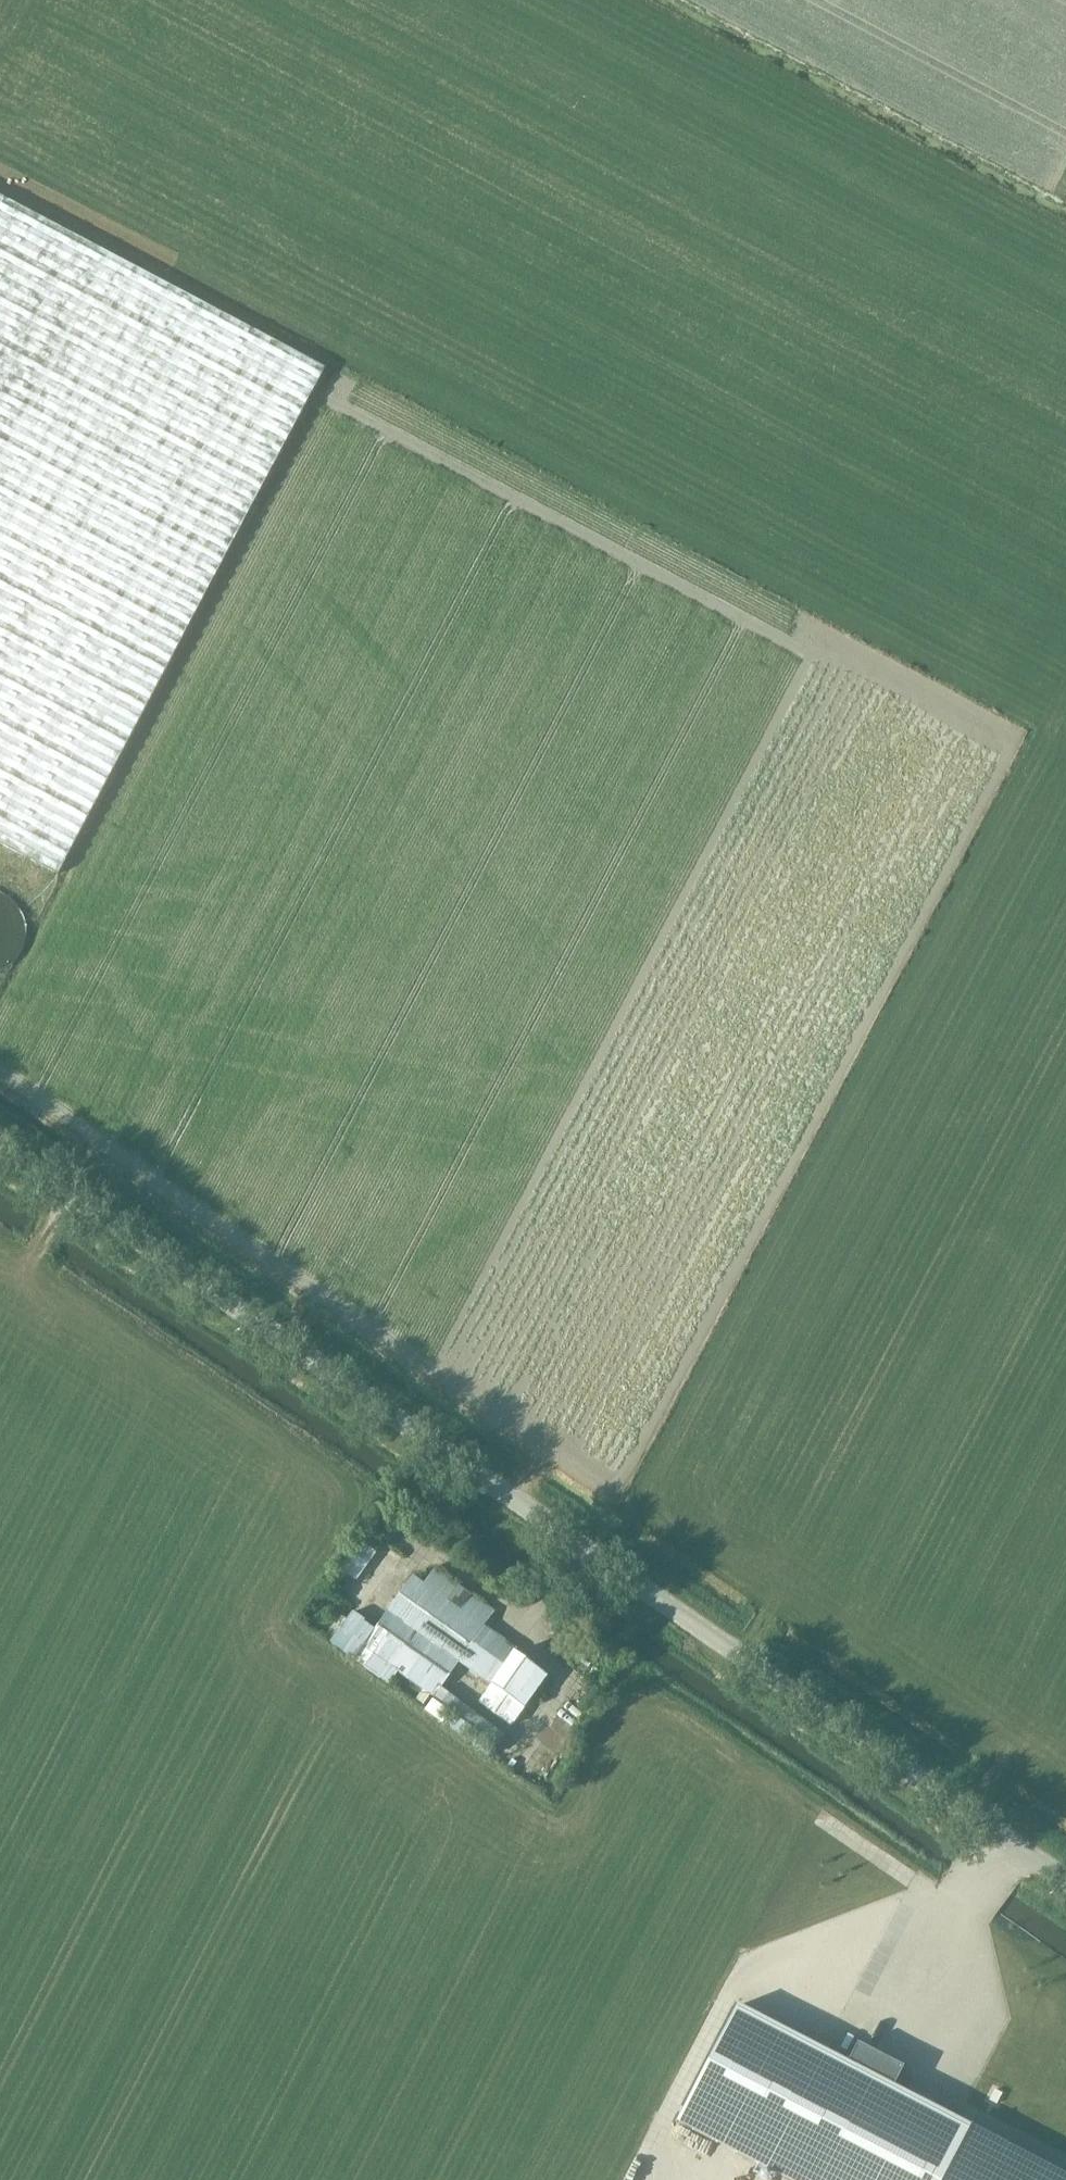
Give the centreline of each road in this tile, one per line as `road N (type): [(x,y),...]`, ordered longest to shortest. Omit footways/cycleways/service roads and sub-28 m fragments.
road 1 (tertiary): [(1065,1884),(0,1150)]

